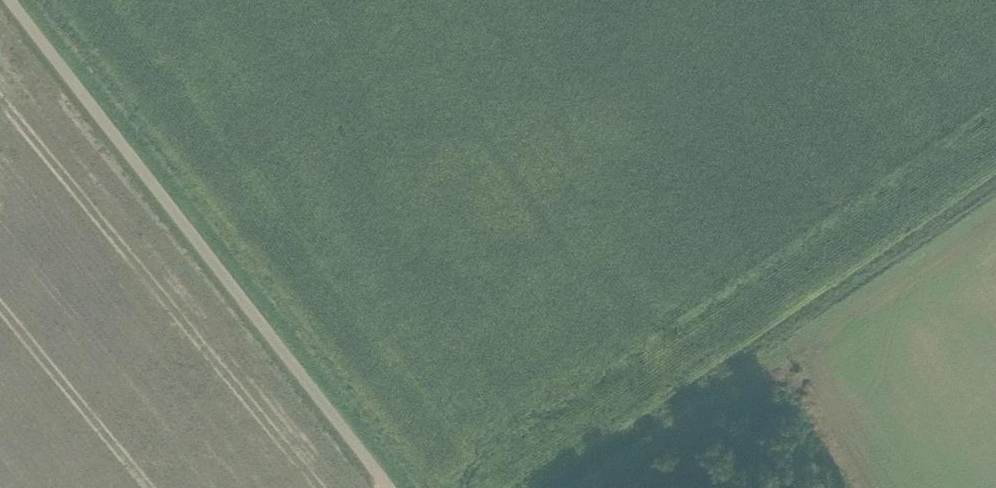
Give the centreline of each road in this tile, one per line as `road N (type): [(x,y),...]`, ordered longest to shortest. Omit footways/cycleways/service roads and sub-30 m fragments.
road 1 (unclassified): [(385,487),(0,4)]

